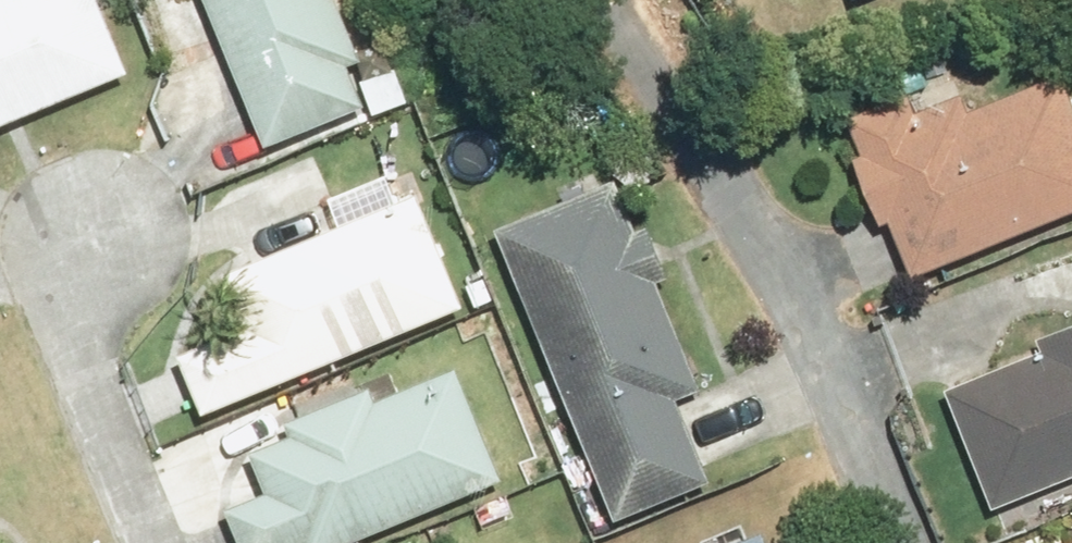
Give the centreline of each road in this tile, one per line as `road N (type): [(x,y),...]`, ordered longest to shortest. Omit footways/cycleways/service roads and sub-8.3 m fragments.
road 1 (residential): [(882,542),(634,0)]
road 2 (residential): [(96,250),(74,319),(160,542)]

